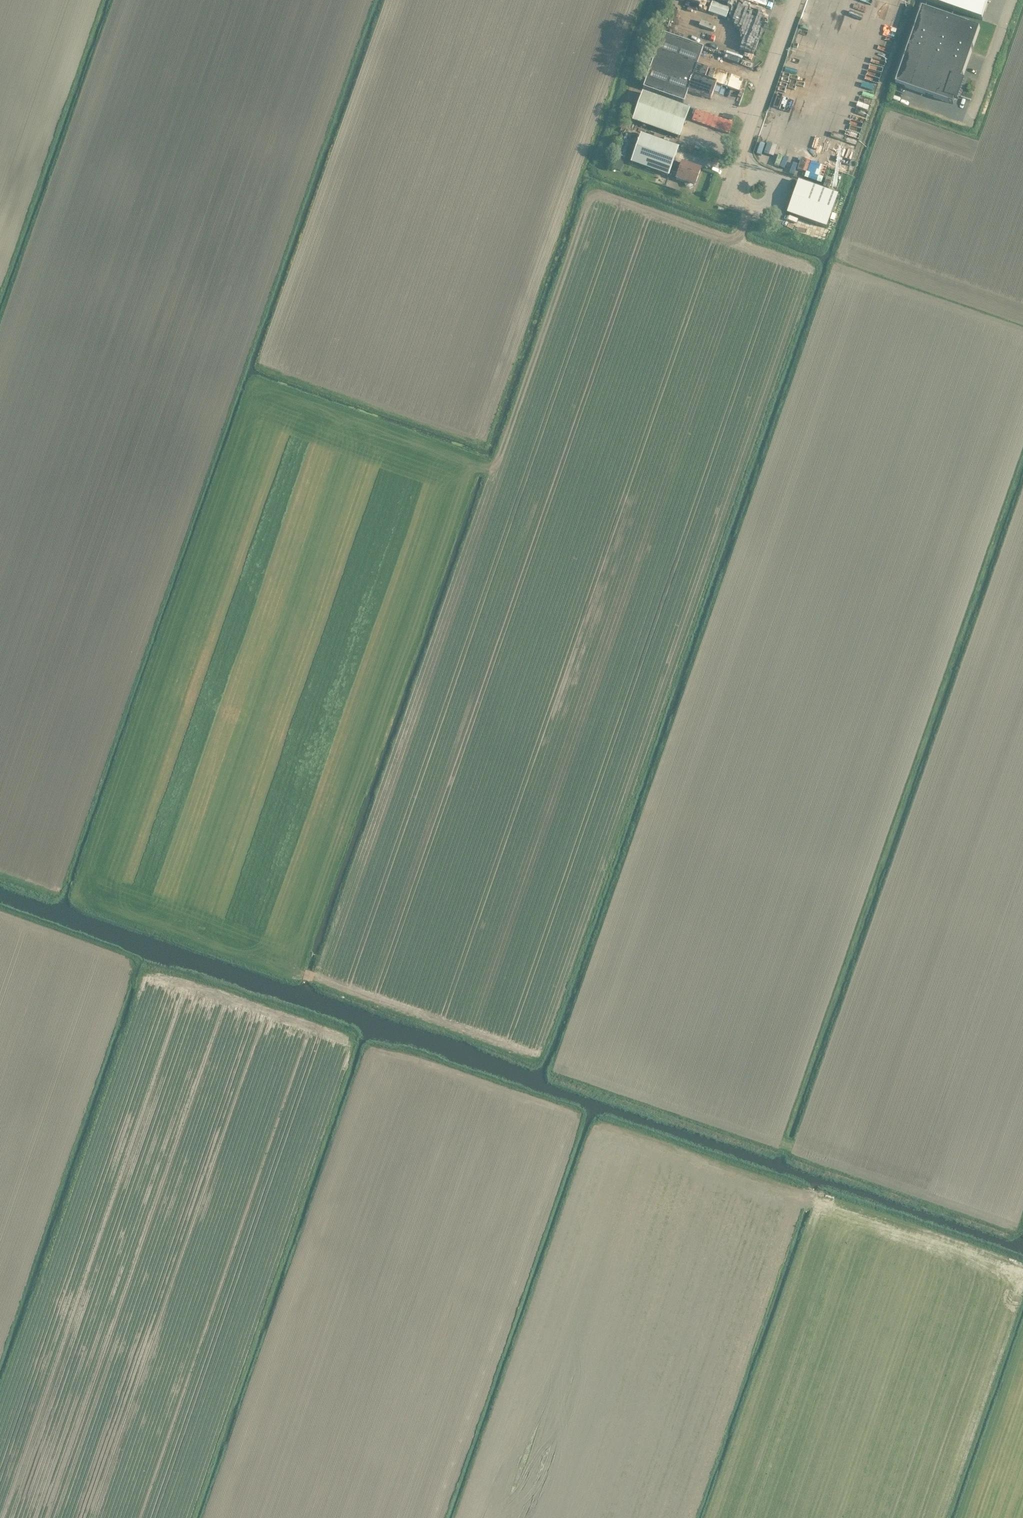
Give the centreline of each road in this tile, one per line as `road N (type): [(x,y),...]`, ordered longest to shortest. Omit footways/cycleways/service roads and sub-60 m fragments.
road 1 (unclassified): [(797,0),(743,154)]
road 2 (unclassified): [(743,154),(736,195),(761,206),(773,201),(770,178),(747,163)]
road 3 (unclassified): [(1012,0),(973,114)]

